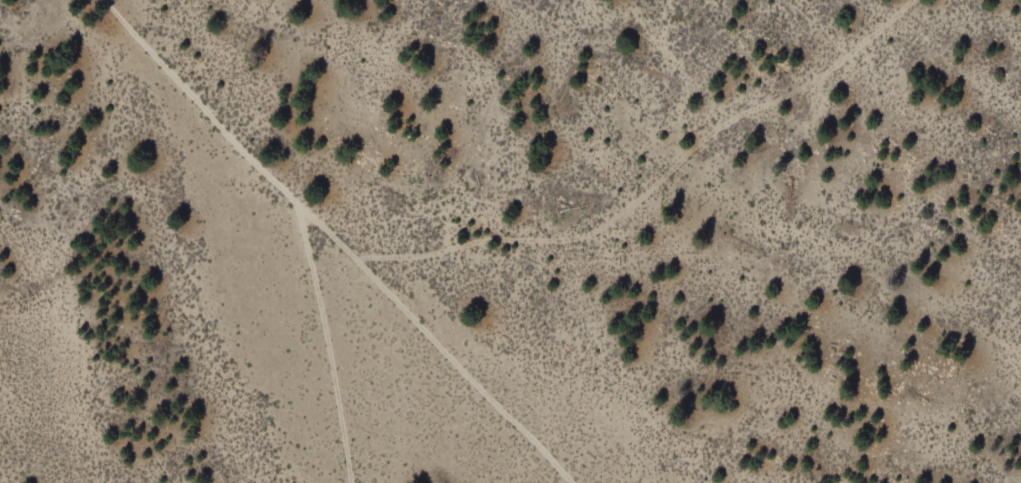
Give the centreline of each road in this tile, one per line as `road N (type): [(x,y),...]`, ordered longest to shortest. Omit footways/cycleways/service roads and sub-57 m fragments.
road 1 (track): [(1020,305),(951,308),(823,247),(724,228),(560,246),(500,244),(358,268)]
road 2 (track): [(571,482),(299,213),(100,0)]
road 3 (track): [(603,237),(731,129),(818,82),(928,0)]
road 4 (track): [(299,213),(352,482)]

